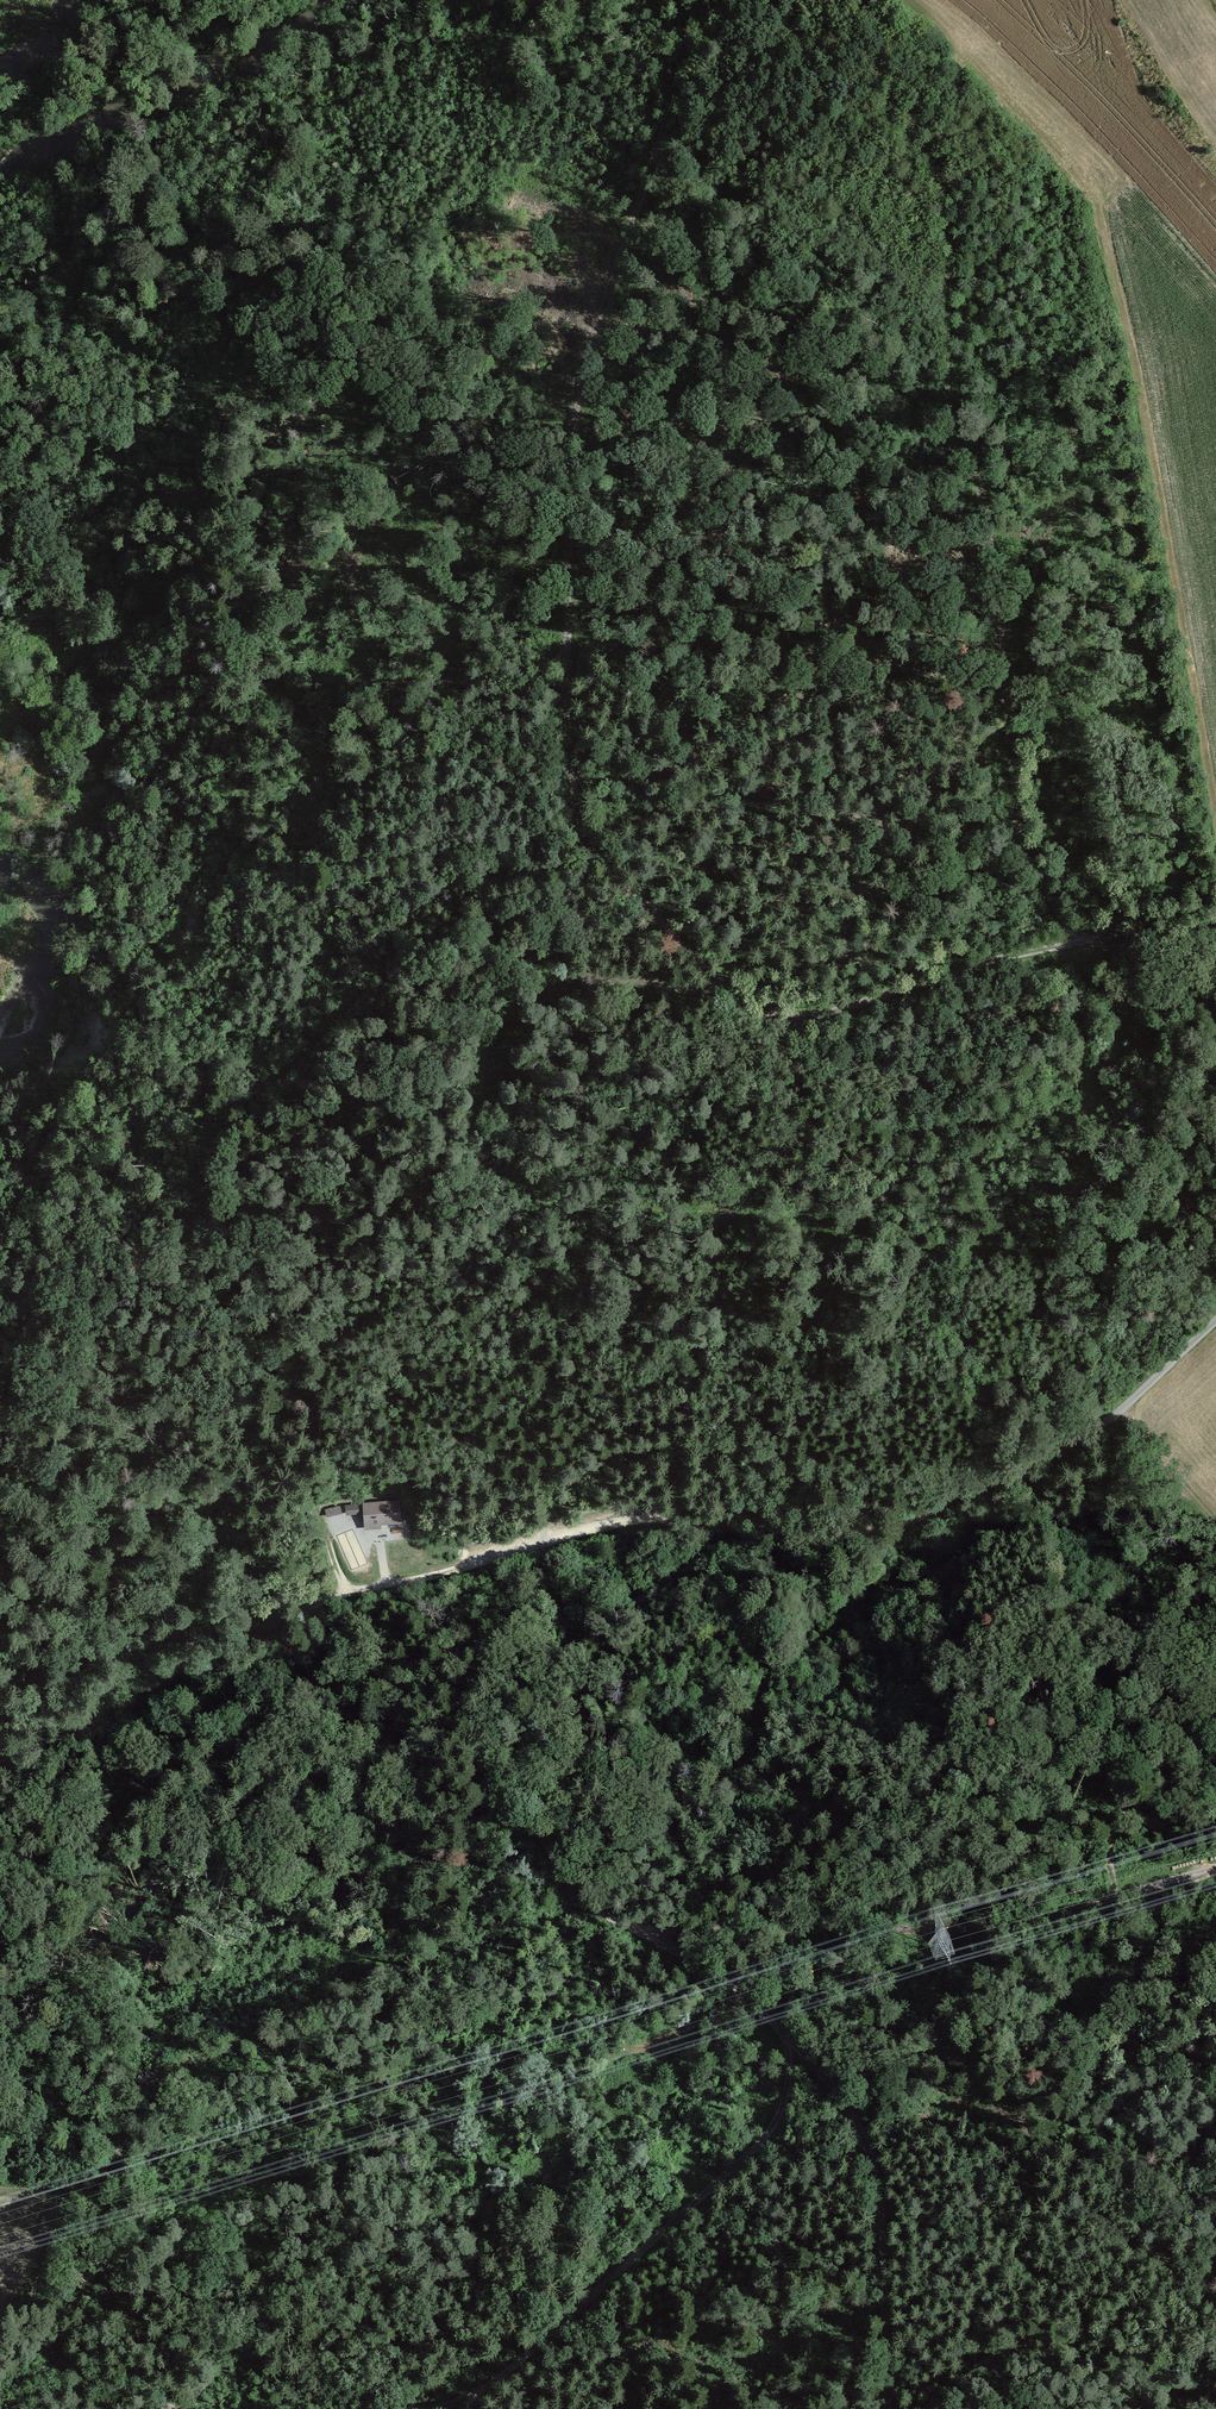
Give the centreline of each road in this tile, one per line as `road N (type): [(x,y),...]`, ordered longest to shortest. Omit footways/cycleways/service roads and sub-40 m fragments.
road 1 (track): [(1215,1325),(1105,1427),(905,1518),(777,1529),(718,1549),(614,1614),(550,1690),(531,1833),(548,1861),(595,1913),(767,2017),(844,2100),(870,2150),(881,2215),(885,2408)]
road 2 (track): [(1080,942),(984,962),(805,1017),(776,1018),(725,988),(598,850),(577,795),(559,608),(583,406),(690,65),(671,0)]
road 3 (track): [(960,65),(938,203),(1017,818),(1080,942),(1215,938)]
road 4 (track): [(0,1802),(163,1687),(234,1617),(298,1611),(647,1516),(721,1517),(777,1529)]
road 5 (track): [(1215,1883),(991,1928),(637,1936)]
road 6 (track): [(788,2036),(789,2083),(770,2124),(719,2183),(541,2347),(475,2392),(413,2408)]
road 7 (track): [(725,988),(578,976),(538,993),(503,1023),(484,1056),(481,1104),(507,1171),(572,1208),(600,1211)]
road 8 (track): [(134,2088),(116,2158),(81,2197),(51,2253),(32,2320),(54,2360)]
road 9 (track): [(6,132),(240,0)]
road 10 (track): [(178,2408),(54,2360),(0,2389)]

